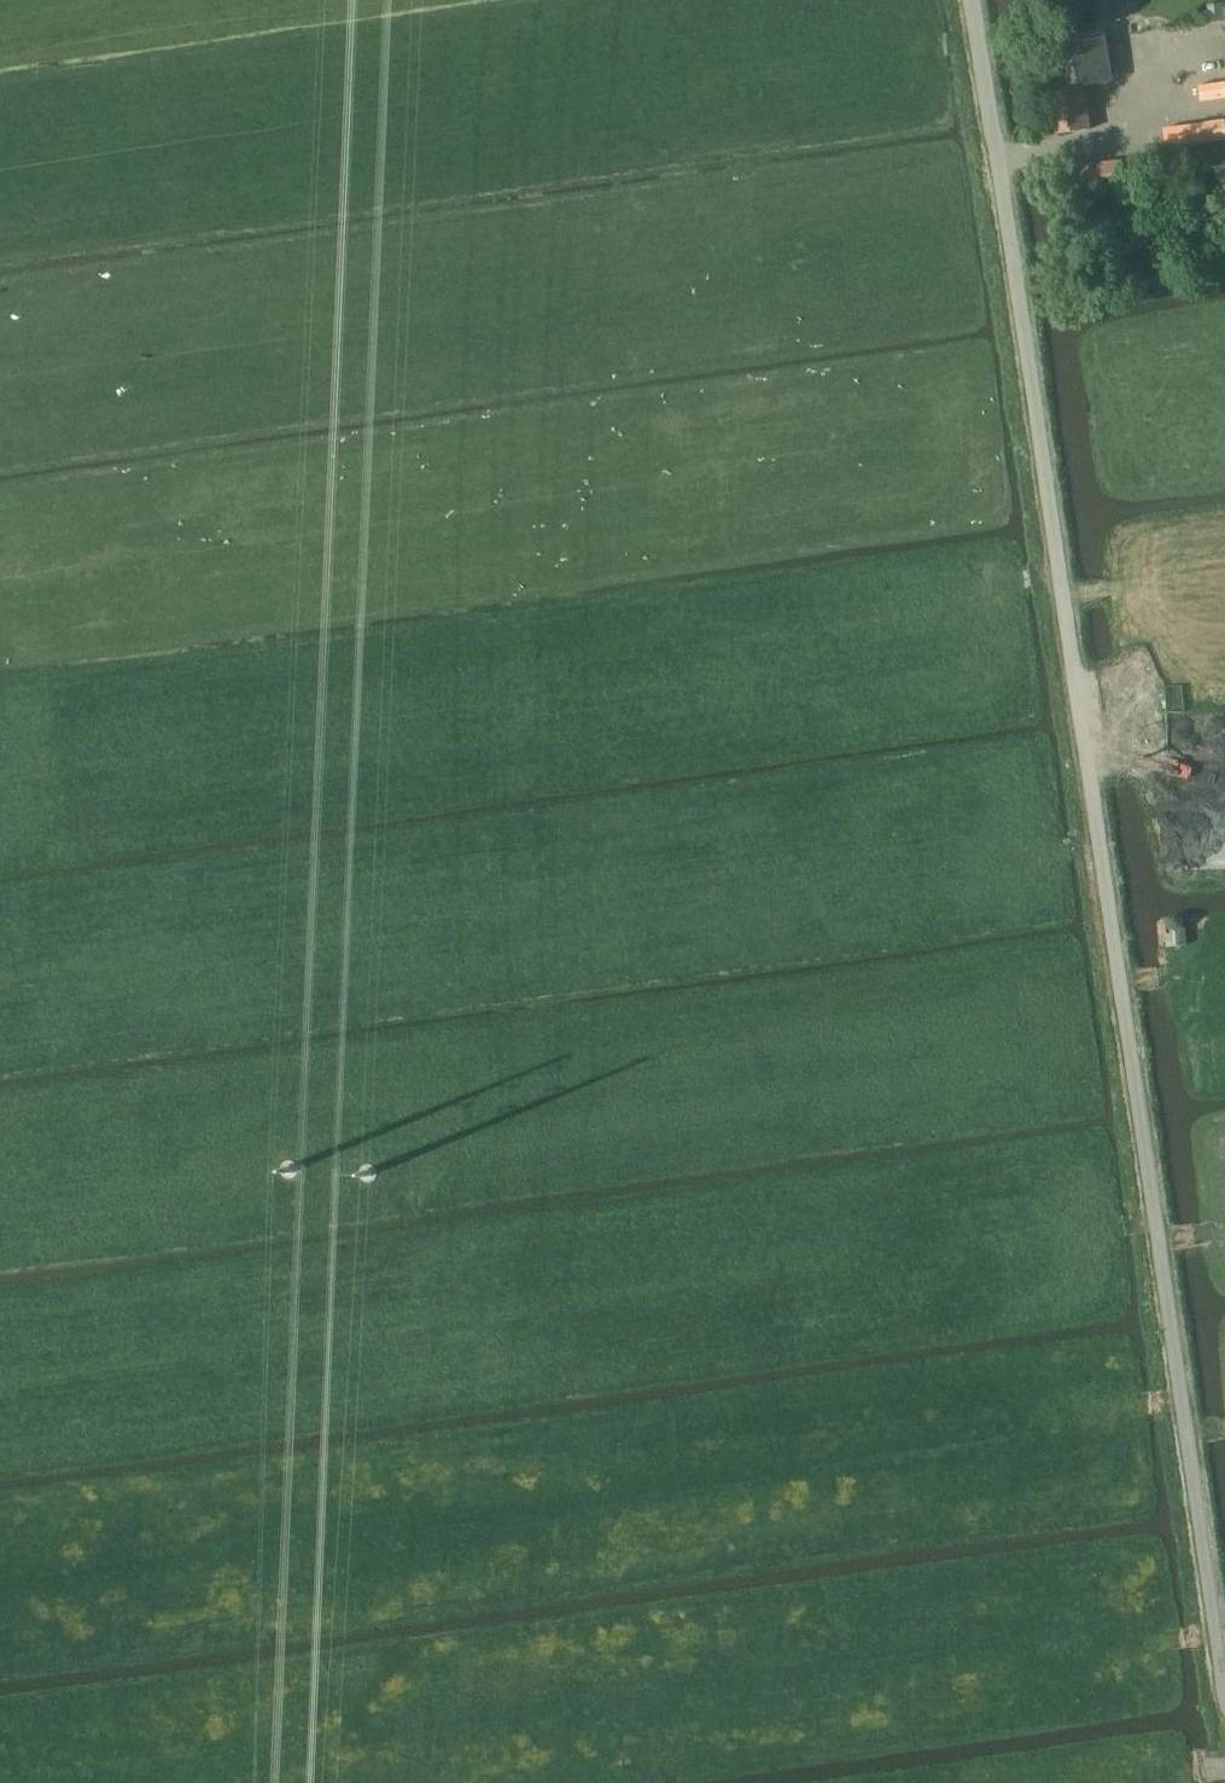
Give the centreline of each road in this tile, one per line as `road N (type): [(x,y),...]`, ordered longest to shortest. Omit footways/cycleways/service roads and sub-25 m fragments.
road 1 (unclassified): [(1224,1692),(973,0)]

